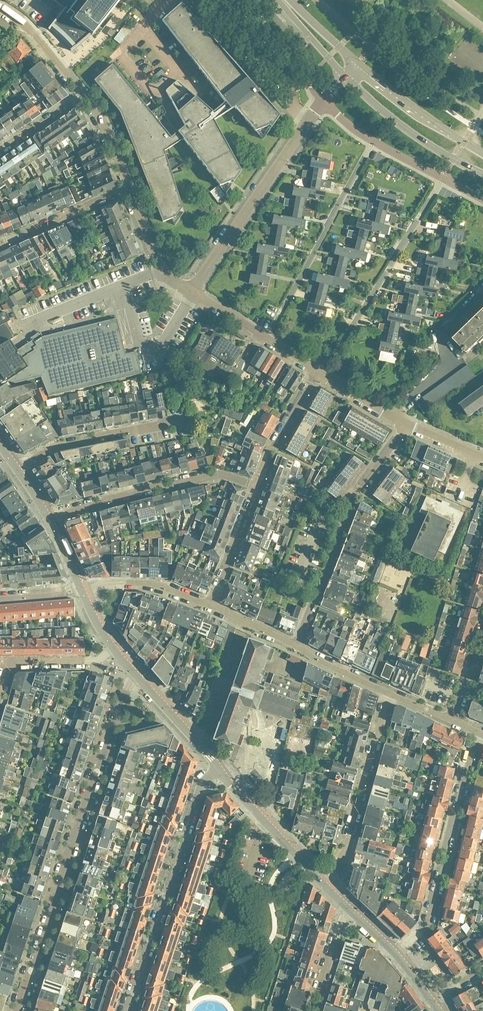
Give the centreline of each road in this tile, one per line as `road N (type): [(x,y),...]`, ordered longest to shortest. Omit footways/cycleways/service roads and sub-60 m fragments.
road 1 (residential): [(16,1010),(124,696),(144,684)]
road 2 (residential): [(128,1010),(202,789),(220,769)]
road 3 (residential): [(295,645),(354,495),(404,424)]
road 4 (residential): [(396,955),(427,924),(480,732)]
road 5 (residential): [(323,374),(443,177)]
road 6 (residential): [(189,289),(322,102)]
road 7 (residential): [(267,338),(372,142)]
road 8 (residential): [(48,518),(212,475),(256,487)]
road 9 (residential): [(325,886),(346,848),(389,692)]
road 10 (residential): [(16,468),(59,446),(188,418)]
road 11 (secondary): [(346,77),(421,142),(482,174)]
road 12 (residential): [(390,416),(444,365),(440,333),(482,290)]
road 13 (residential): [(220,769),(325,886)]
road 14 (secondary): [(482,154),(358,64)]
road 15 (residential): [(129,187),(0,242)]
road 16 (residential): [(0,690),(9,662),(97,660),(115,648)]
road 17 (residential): [(211,606),(141,583),(82,589)]
road 18 (residential): [(256,487),(317,370)]
road 19 (residential): [(211,606),(256,487)]
road 20 (residential): [(84,96),(0,7)]
road 21 (residential): [(189,289),(161,268),(129,187)]

